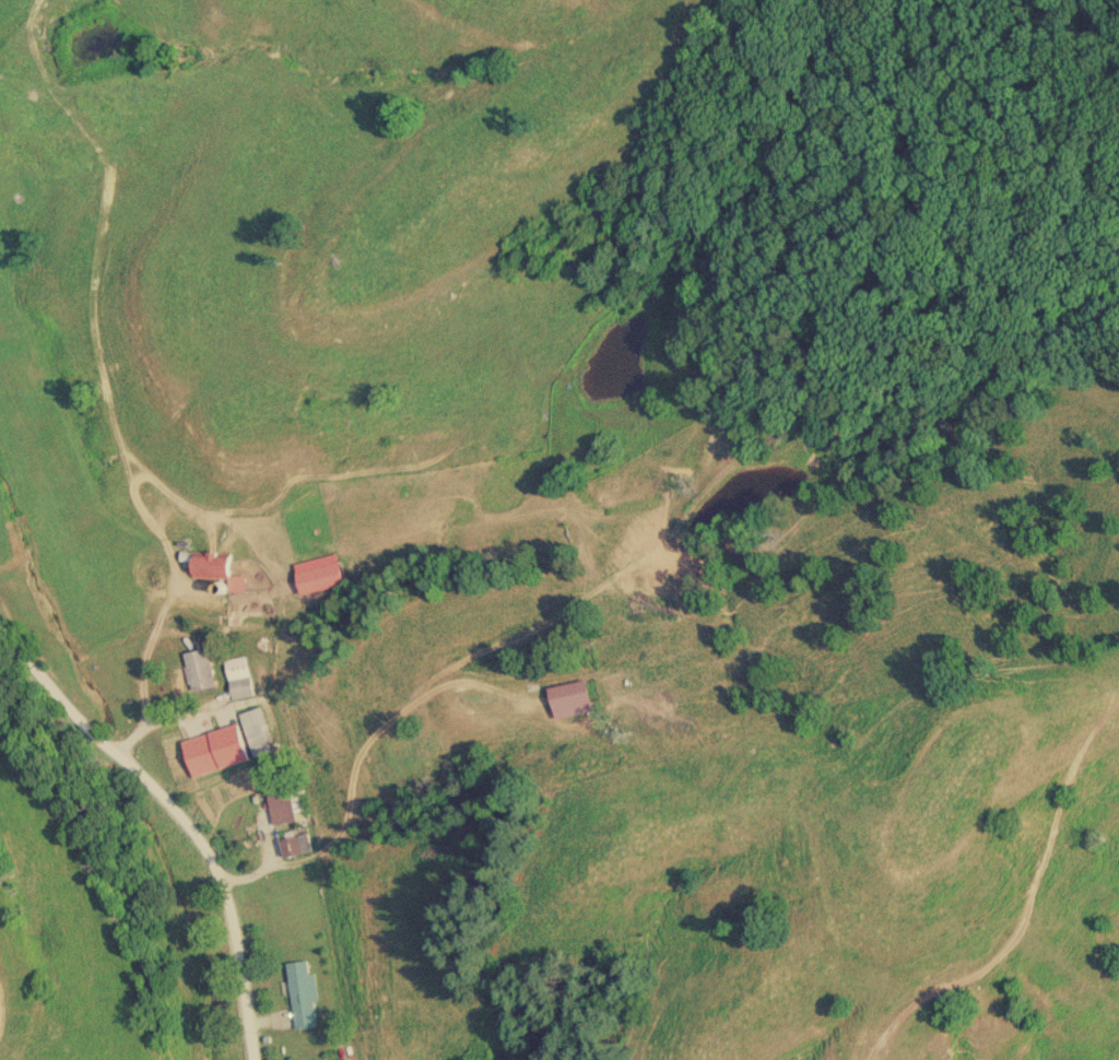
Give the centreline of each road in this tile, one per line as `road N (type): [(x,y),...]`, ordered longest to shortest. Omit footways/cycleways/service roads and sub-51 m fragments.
road 1 (residential): [(252,1059),(204,860),(0,646)]

